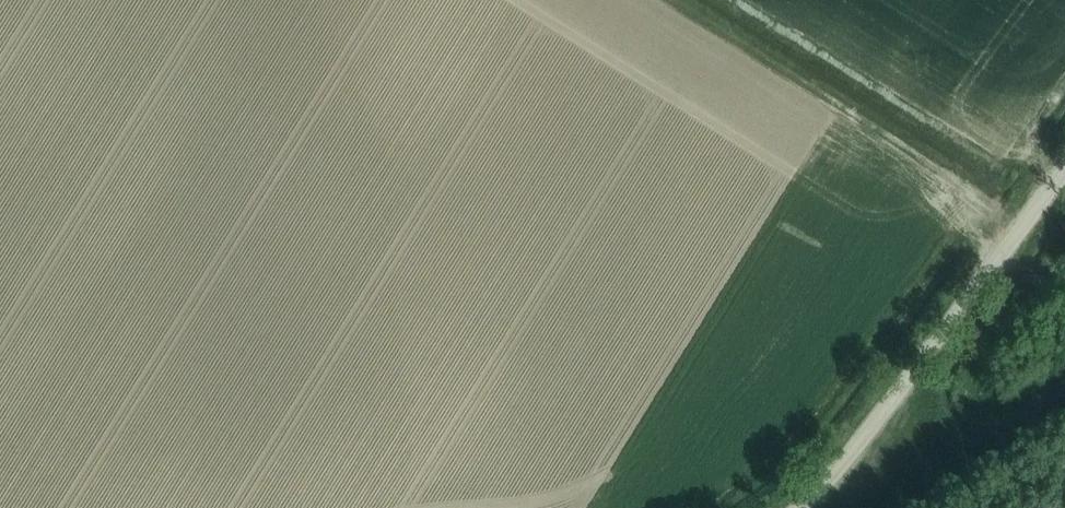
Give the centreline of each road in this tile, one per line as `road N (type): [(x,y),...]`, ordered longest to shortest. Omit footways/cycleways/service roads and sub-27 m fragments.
road 1 (unclassified): [(792,507),(882,408),(1064,156)]

